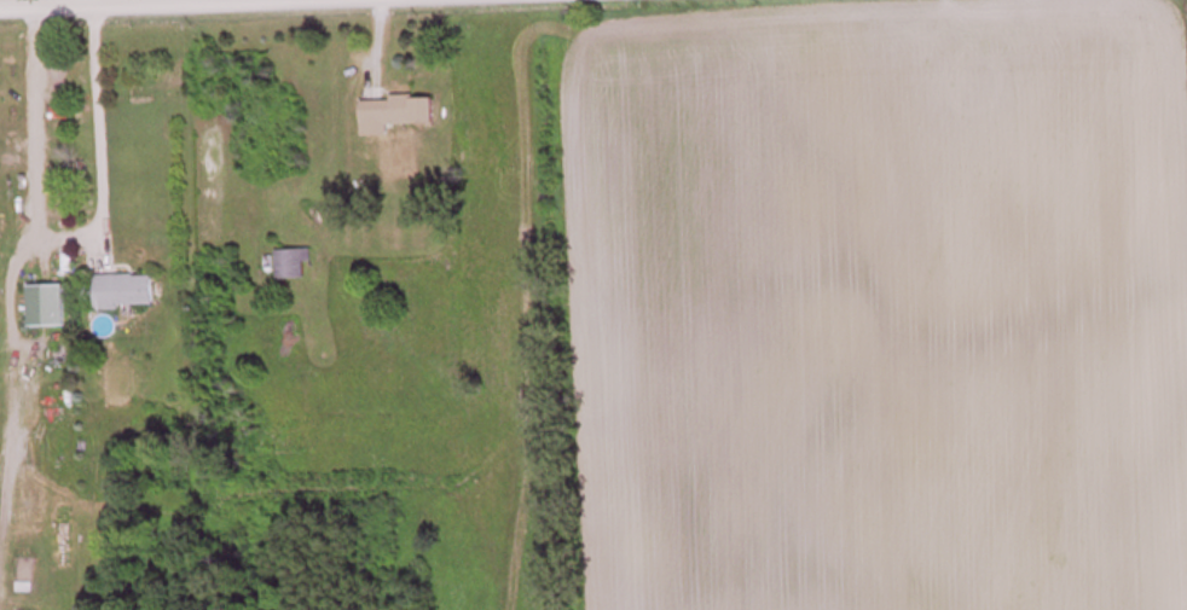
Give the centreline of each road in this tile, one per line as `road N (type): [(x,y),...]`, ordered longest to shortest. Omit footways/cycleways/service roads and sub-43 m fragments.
road 1 (residential): [(0,7),(212,0)]

